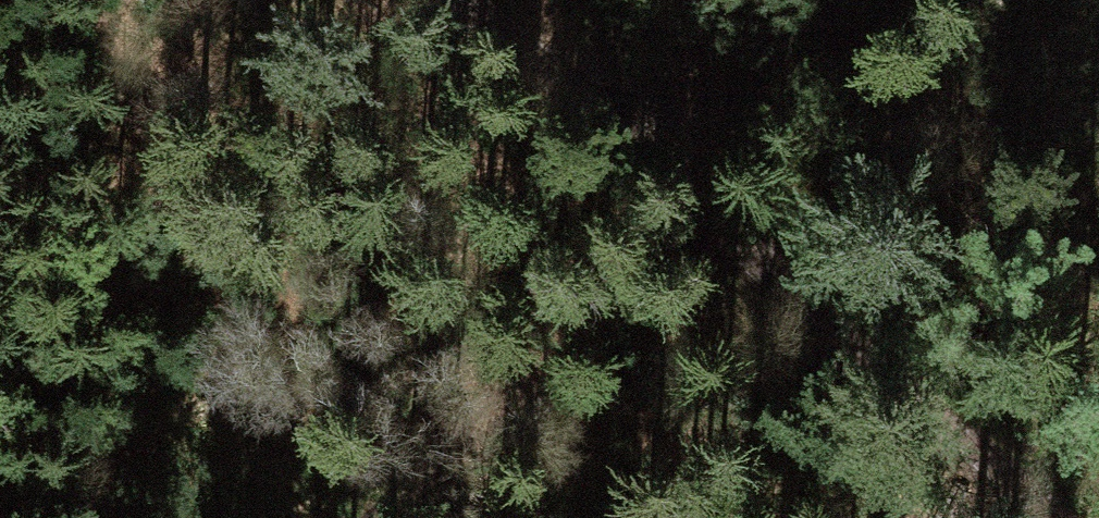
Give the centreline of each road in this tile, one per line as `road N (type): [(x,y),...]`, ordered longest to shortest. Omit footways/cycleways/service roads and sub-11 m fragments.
road 1 (track): [(452,0),(1055,517)]
road 2 (track): [(955,0),(424,517)]

